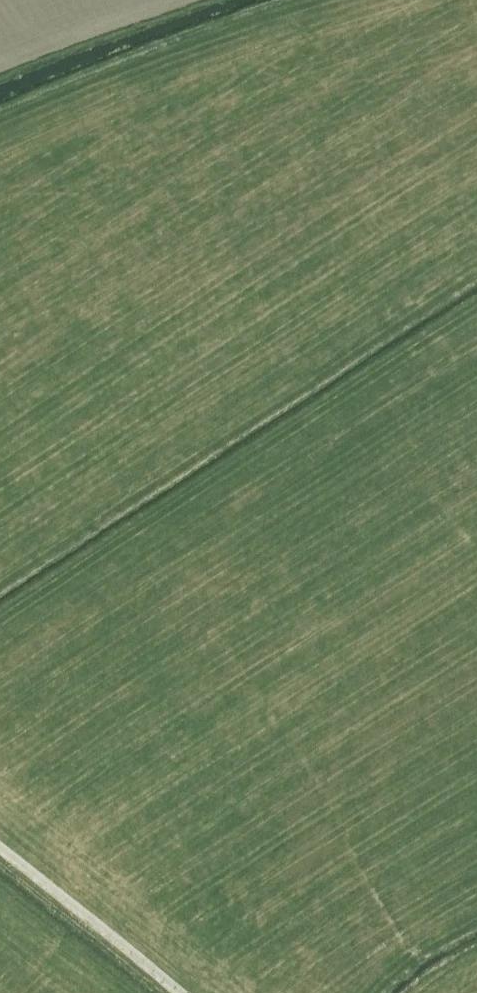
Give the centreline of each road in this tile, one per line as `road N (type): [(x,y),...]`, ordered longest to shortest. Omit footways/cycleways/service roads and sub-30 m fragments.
road 1 (track): [(0,849),(178,992)]

